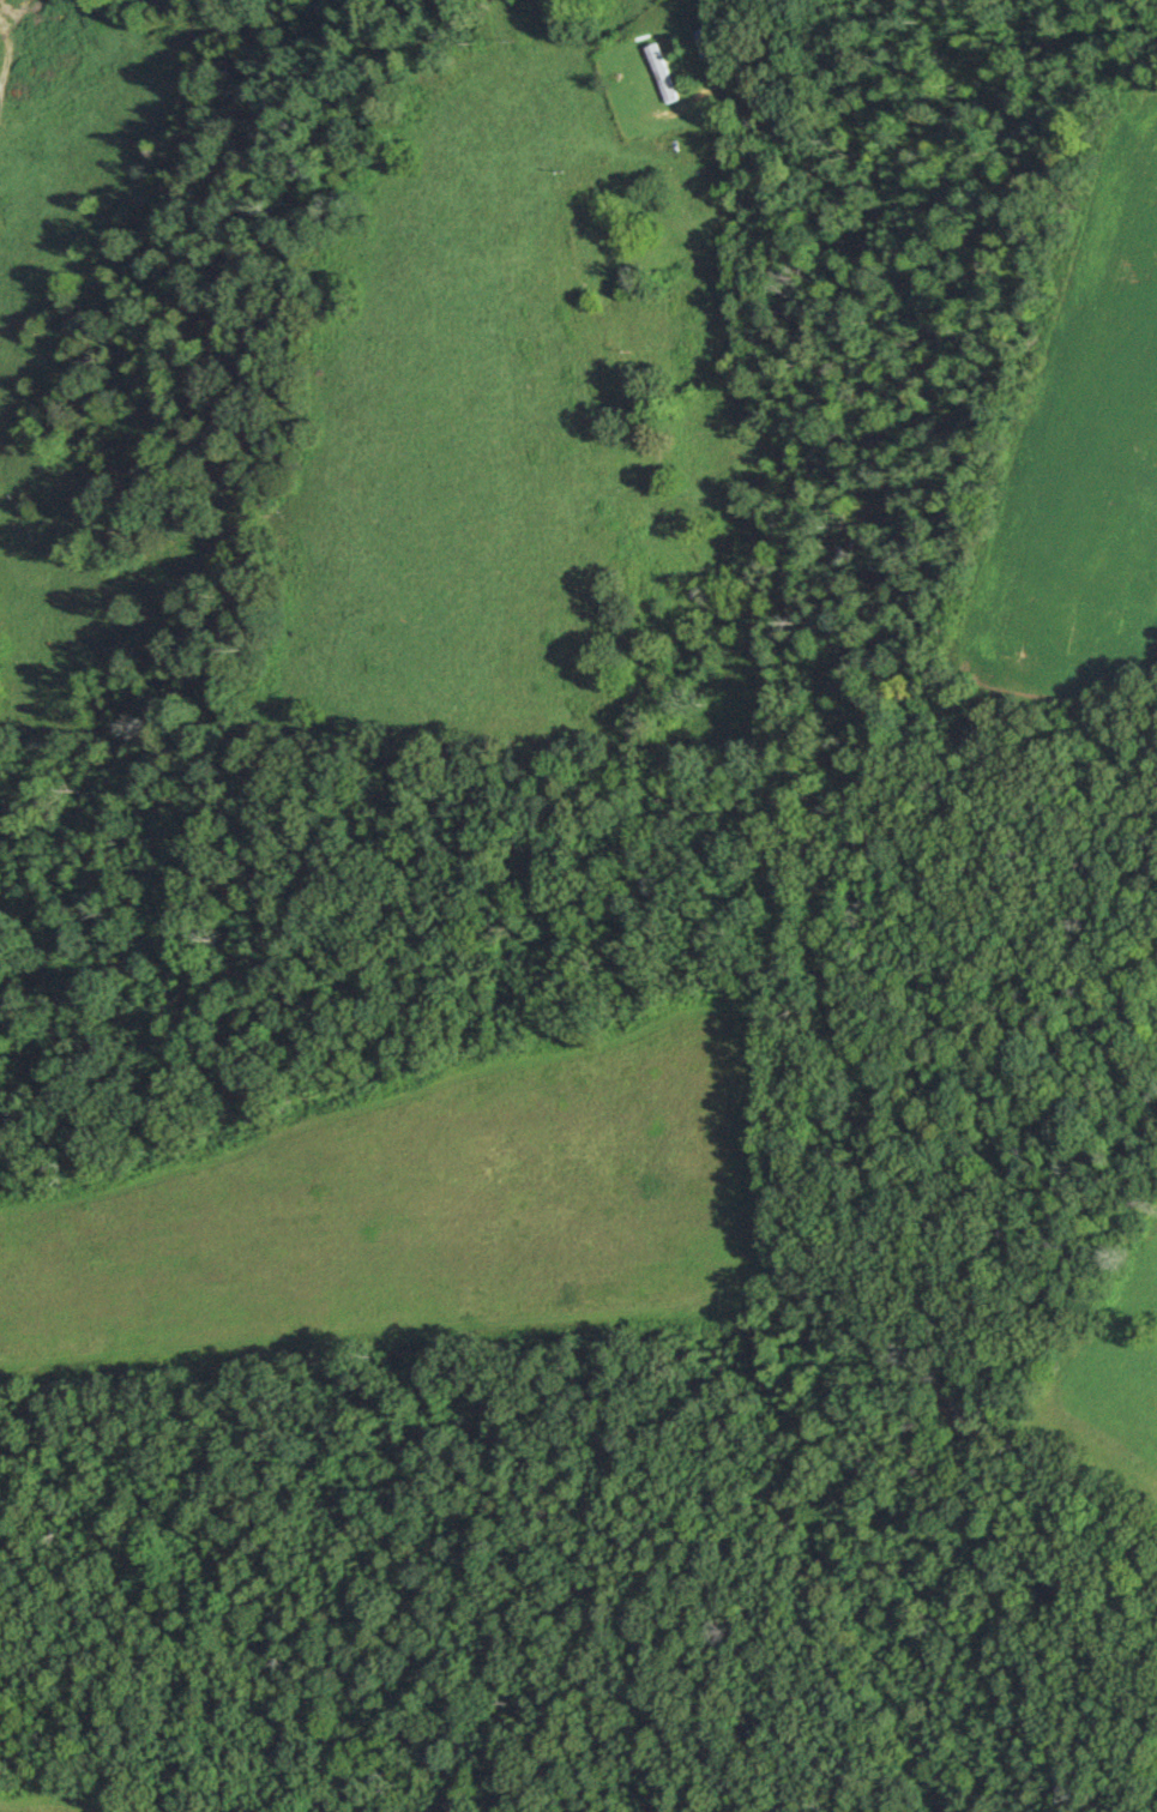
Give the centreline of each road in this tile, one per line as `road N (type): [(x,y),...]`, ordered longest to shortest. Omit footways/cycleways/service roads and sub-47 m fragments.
road 1 (residential): [(1156,1531),(810,1298),(794,1239),(795,854),(773,413),(734,0)]

